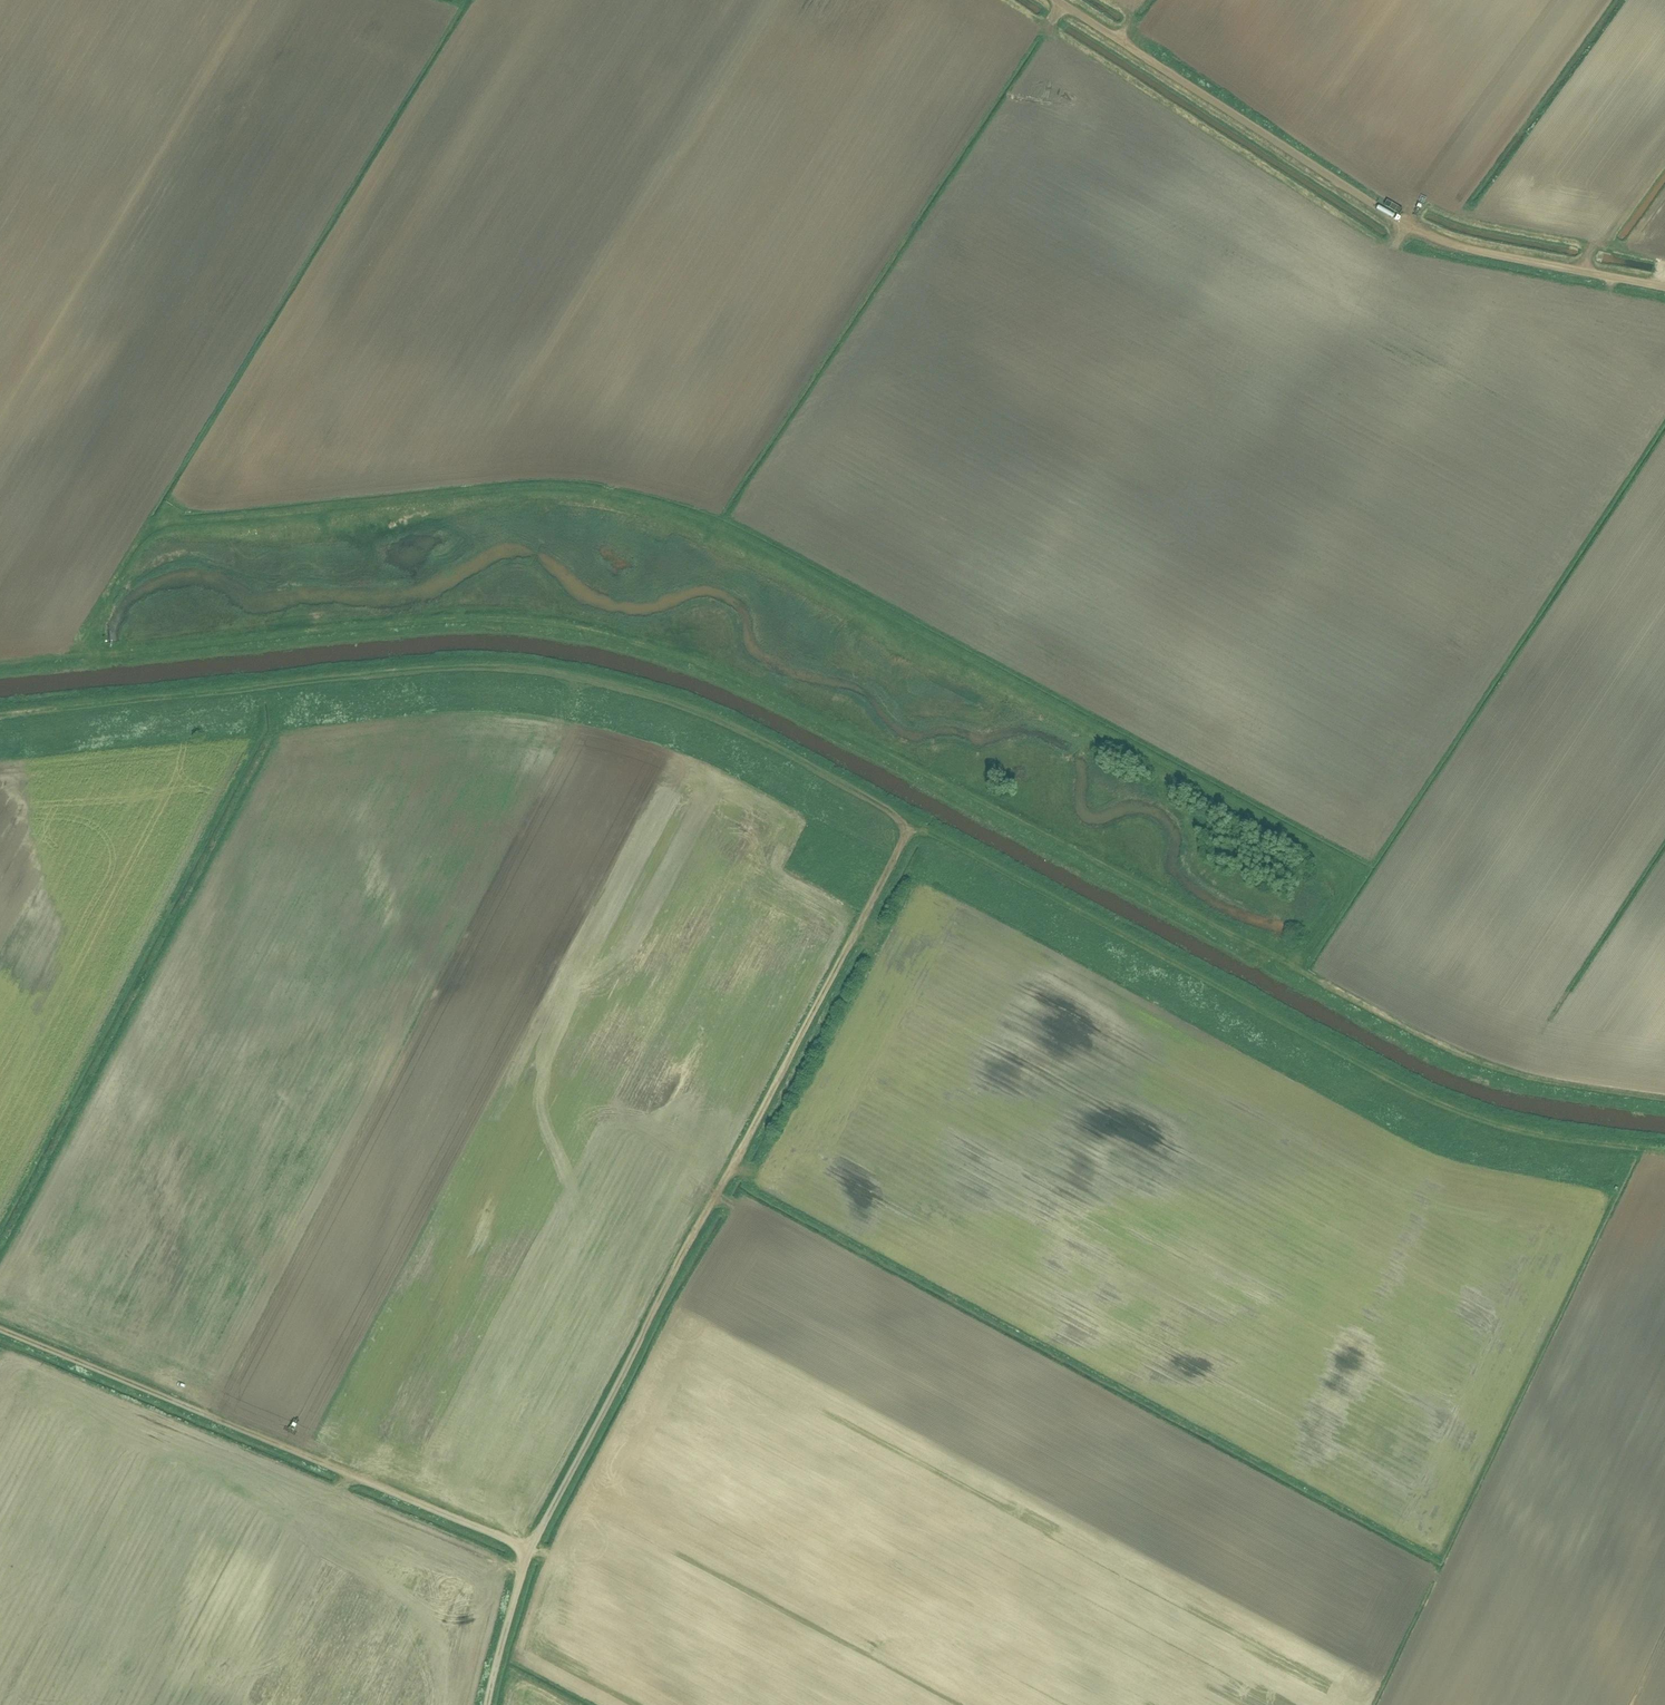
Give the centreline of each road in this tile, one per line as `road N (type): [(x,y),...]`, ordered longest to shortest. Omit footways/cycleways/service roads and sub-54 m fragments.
road 1 (track): [(1301,974),(1347,888),(1343,868),(1325,854),(739,536),(649,503),(545,488),(160,525),(106,595),(83,656)]
road 2 (track): [(1301,974),(749,684),(596,633),(456,621),(83,656)]
road 3 (track): [(730,1168),(900,852),(923,825),(1428,1093),(1533,1129),(1664,1147)]
road 4 (unclassified): [(1056,0),(1416,228),(1460,247),(1664,287)]
road 5 (track): [(160,525),(480,0)]
road 6 (track): [(528,1551),(0,1331)]
road 7 (unclassified): [(711,1202),(528,1551),(486,1704)]
road 8 (track): [(1664,1101),(1459,1056),(1301,974)]

